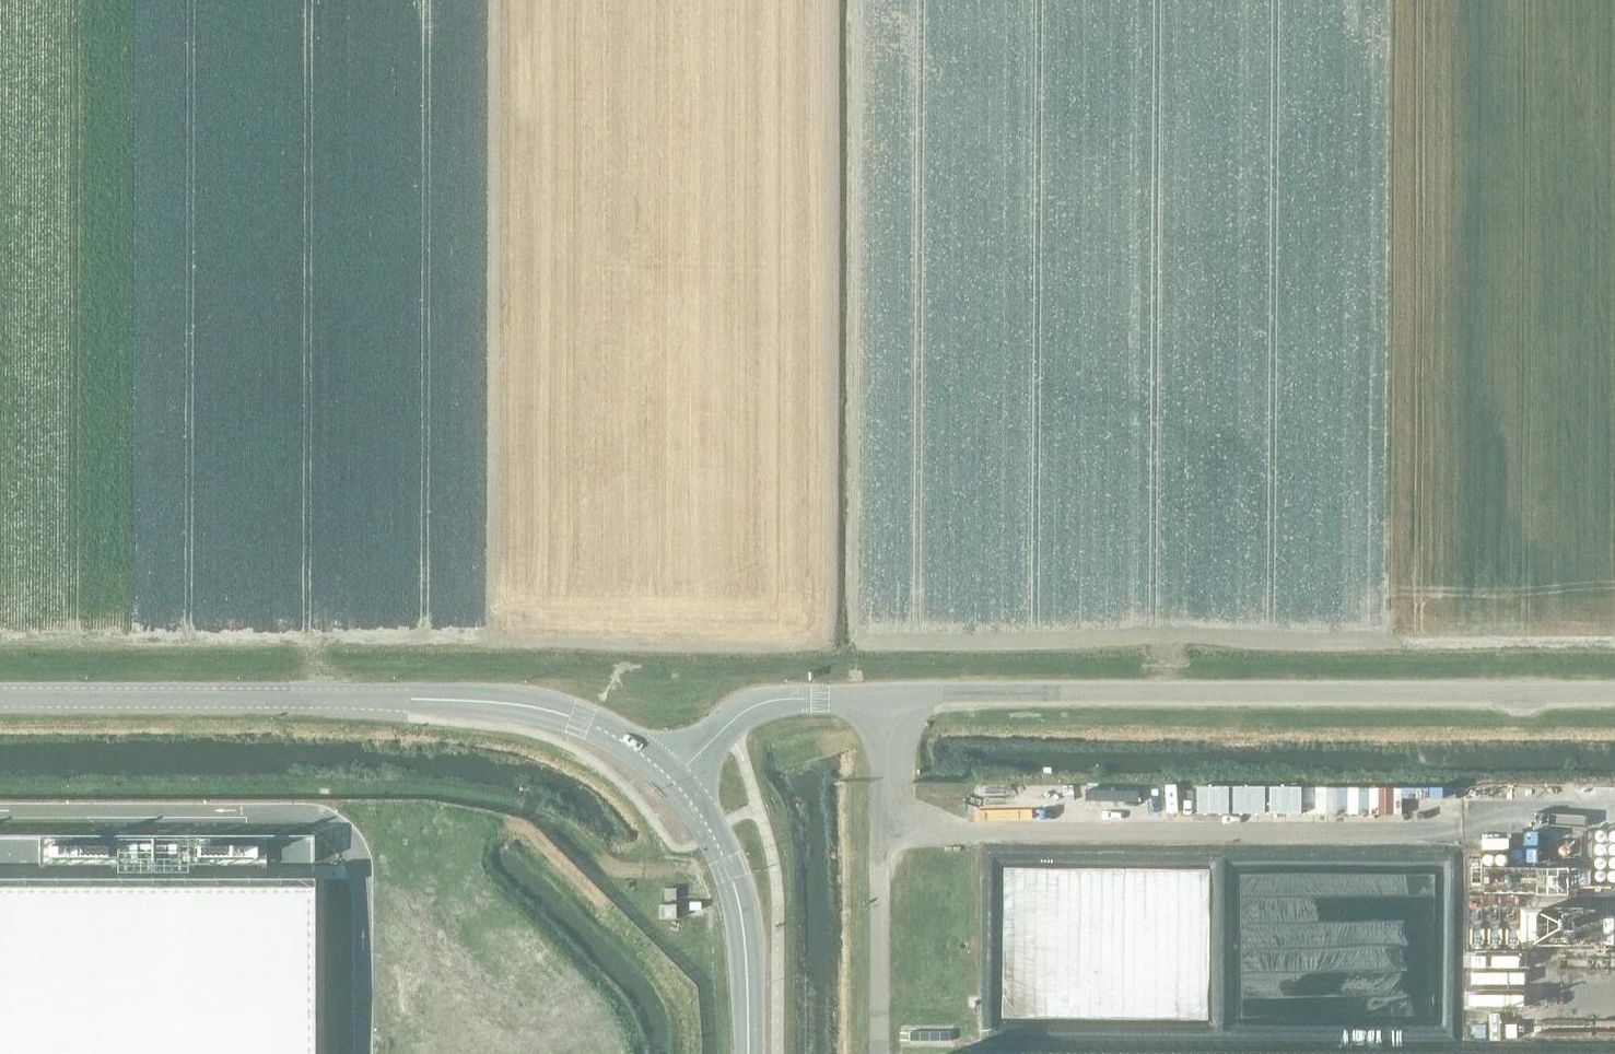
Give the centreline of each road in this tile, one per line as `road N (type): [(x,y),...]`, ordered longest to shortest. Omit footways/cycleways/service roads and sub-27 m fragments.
road 1 (unclassified): [(728,727),(756,707),(810,699),(1614,701)]
road 2 (tertiary): [(674,783),(583,722),(496,701),(0,697)]
road 3 (tertiary): [(674,783),(712,832),(736,893),(746,936),(748,1053)]

